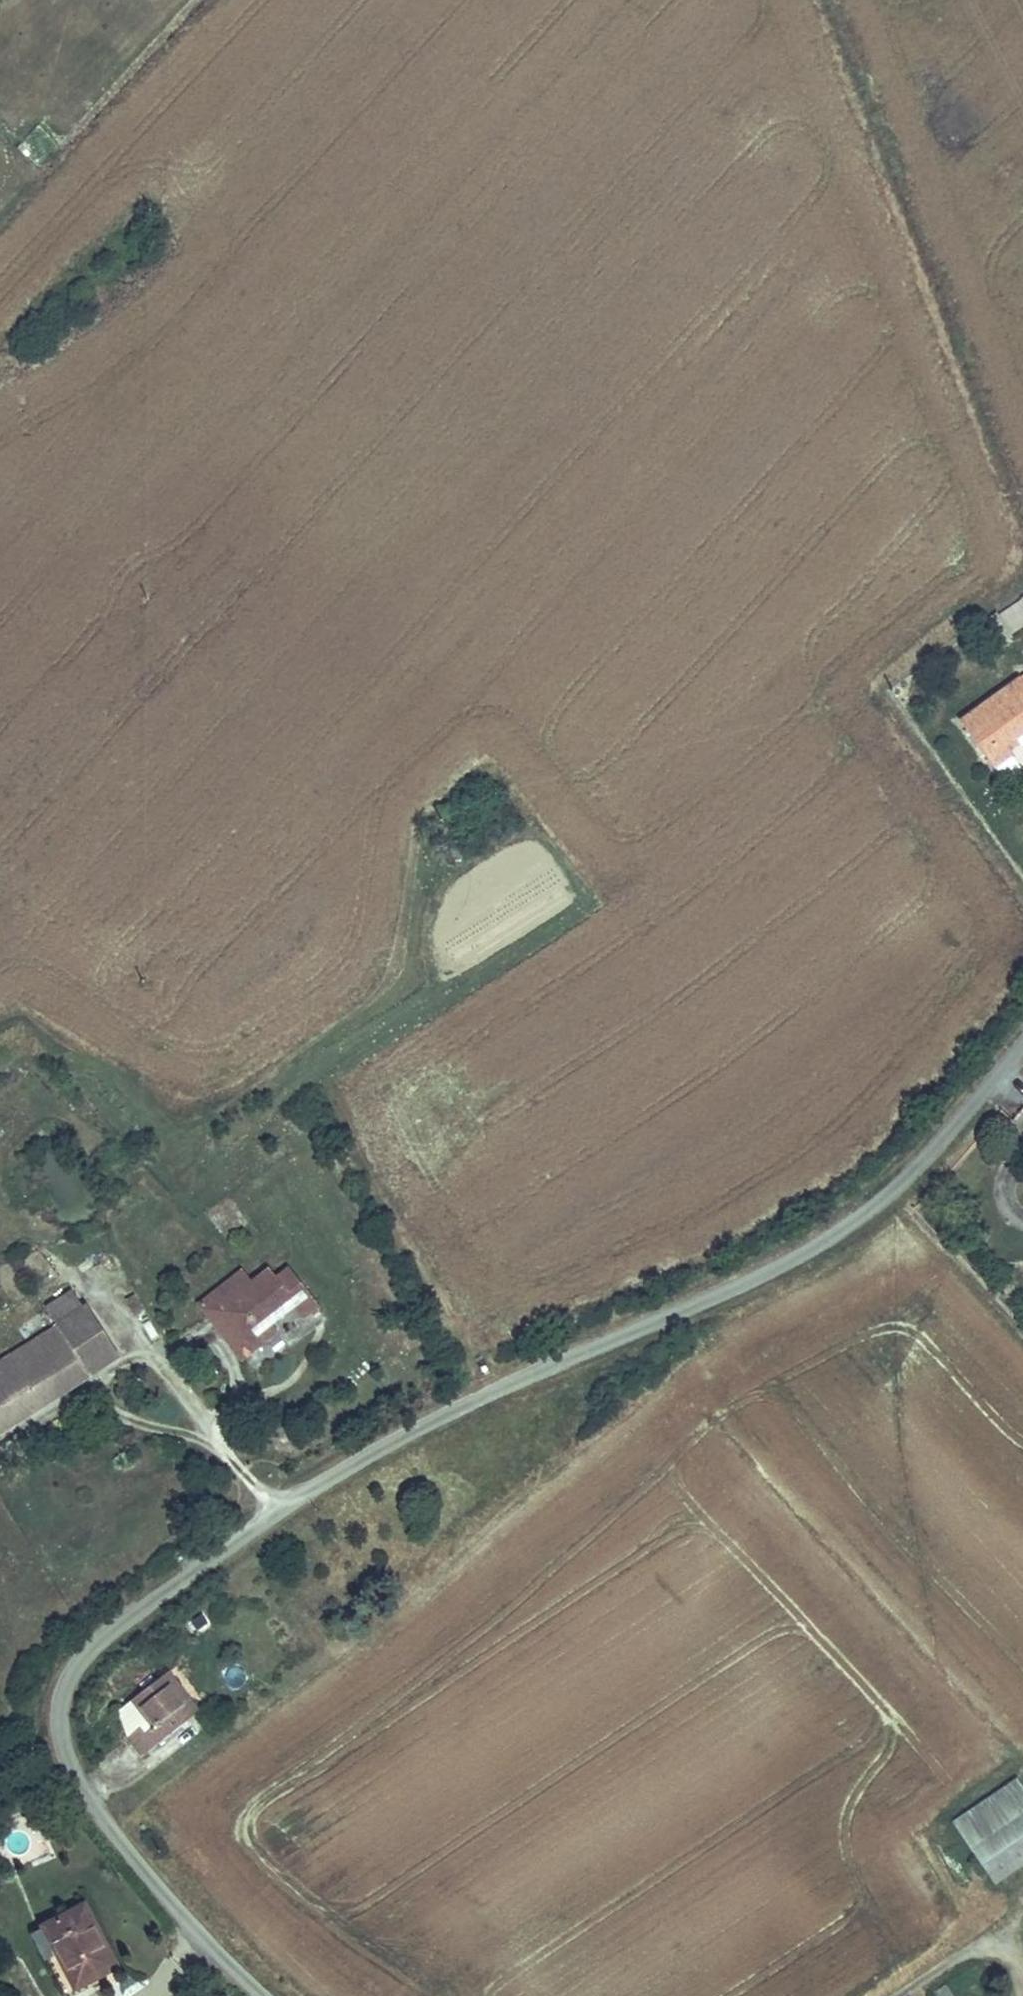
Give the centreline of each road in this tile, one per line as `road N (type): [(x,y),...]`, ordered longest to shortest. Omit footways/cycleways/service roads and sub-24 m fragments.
road 1 (unclassified): [(1022,1046),(895,1188),(771,1267),(362,1460),(119,1615),(55,1700),(73,1772),(183,1919),(262,1995)]

